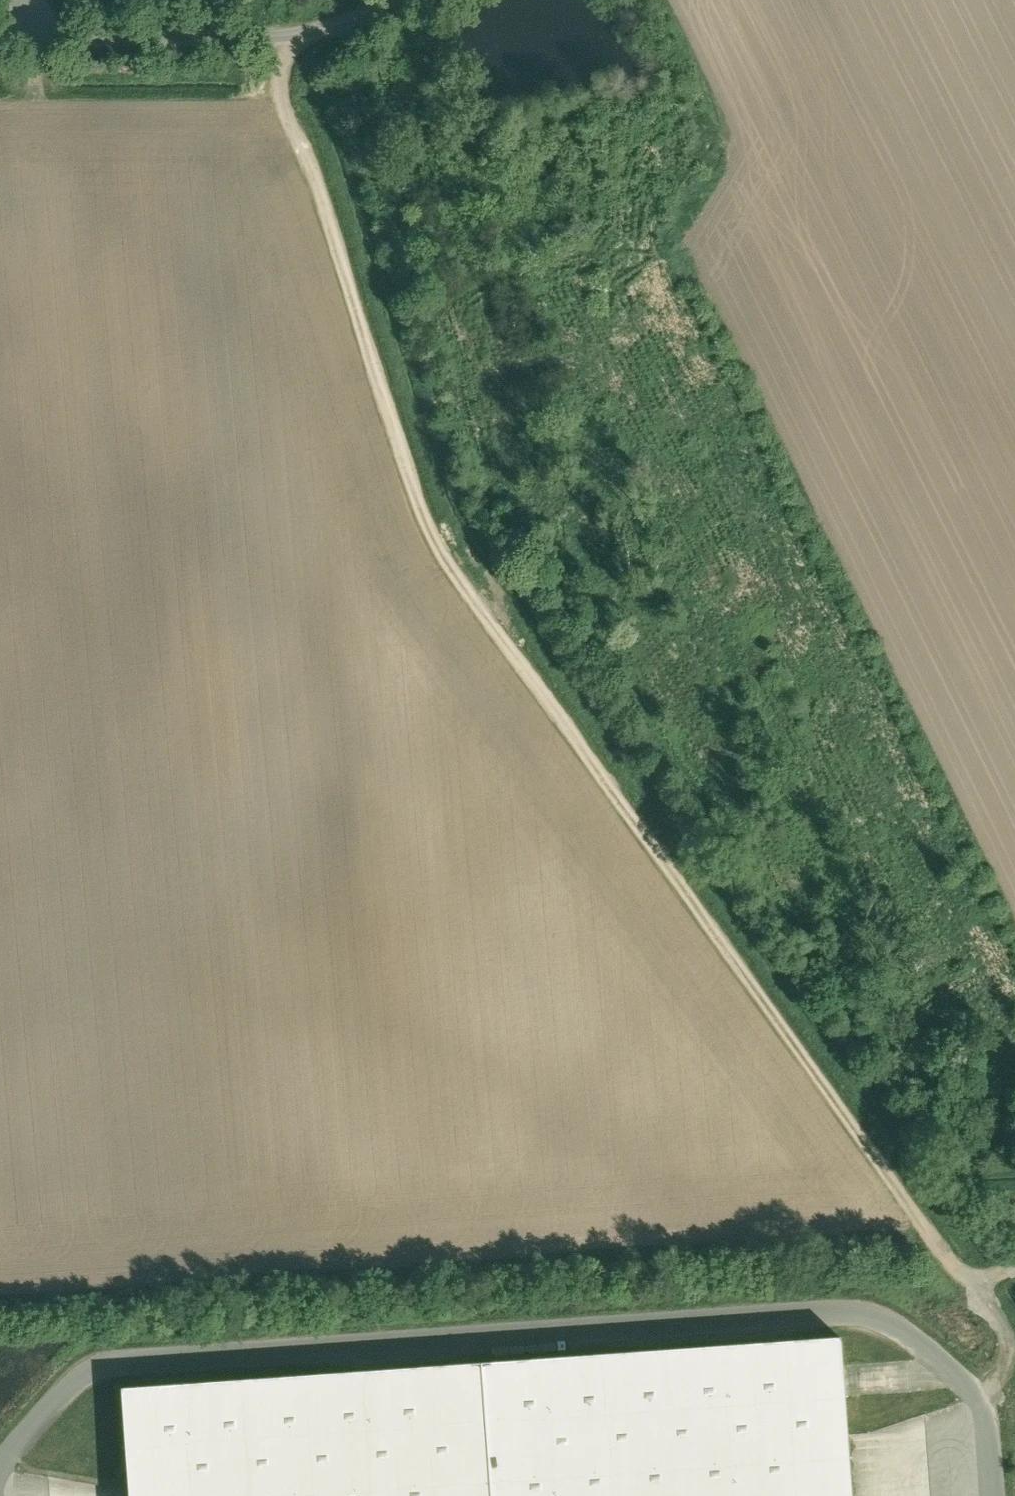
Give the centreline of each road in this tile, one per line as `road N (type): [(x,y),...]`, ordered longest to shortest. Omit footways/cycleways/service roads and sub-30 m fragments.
road 1 (track): [(303,45),(283,67),(280,99),(420,516),(446,566),(946,1266)]
road 2 (unclassified): [(0,40),(303,45),(400,0)]

